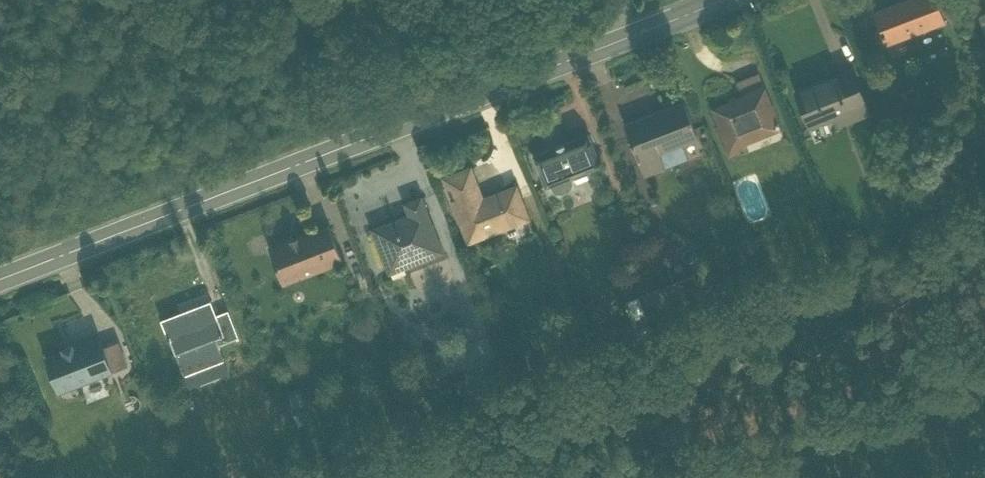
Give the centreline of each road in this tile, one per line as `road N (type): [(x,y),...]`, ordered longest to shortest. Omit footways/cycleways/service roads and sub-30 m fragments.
road 1 (secondary): [(718,0),(0,278)]

